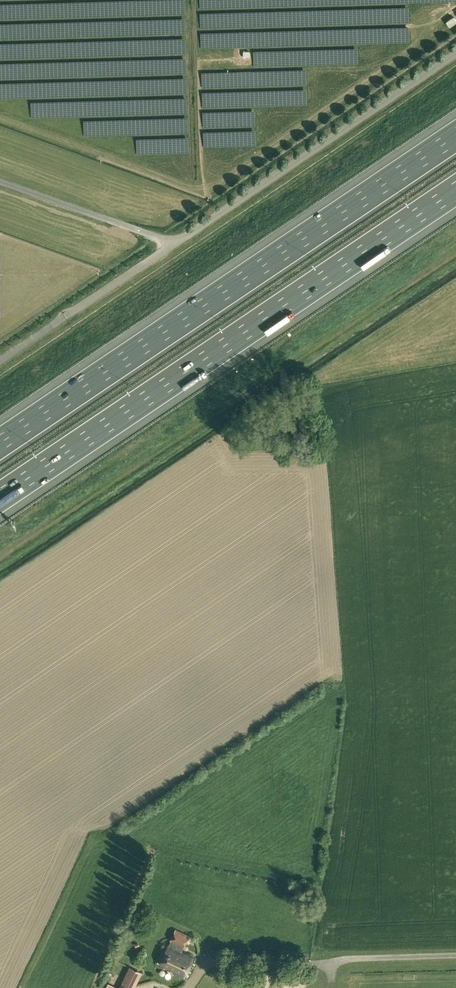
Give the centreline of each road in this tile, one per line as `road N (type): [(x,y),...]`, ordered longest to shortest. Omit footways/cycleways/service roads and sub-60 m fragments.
road 1 (motorway): [(0,497),(455,189)]
road 2 (motorway): [(455,136),(0,443)]
road 3 (unclassified): [(174,244),(455,53)]
road 4 (unclassified): [(327,965),(455,955)]

